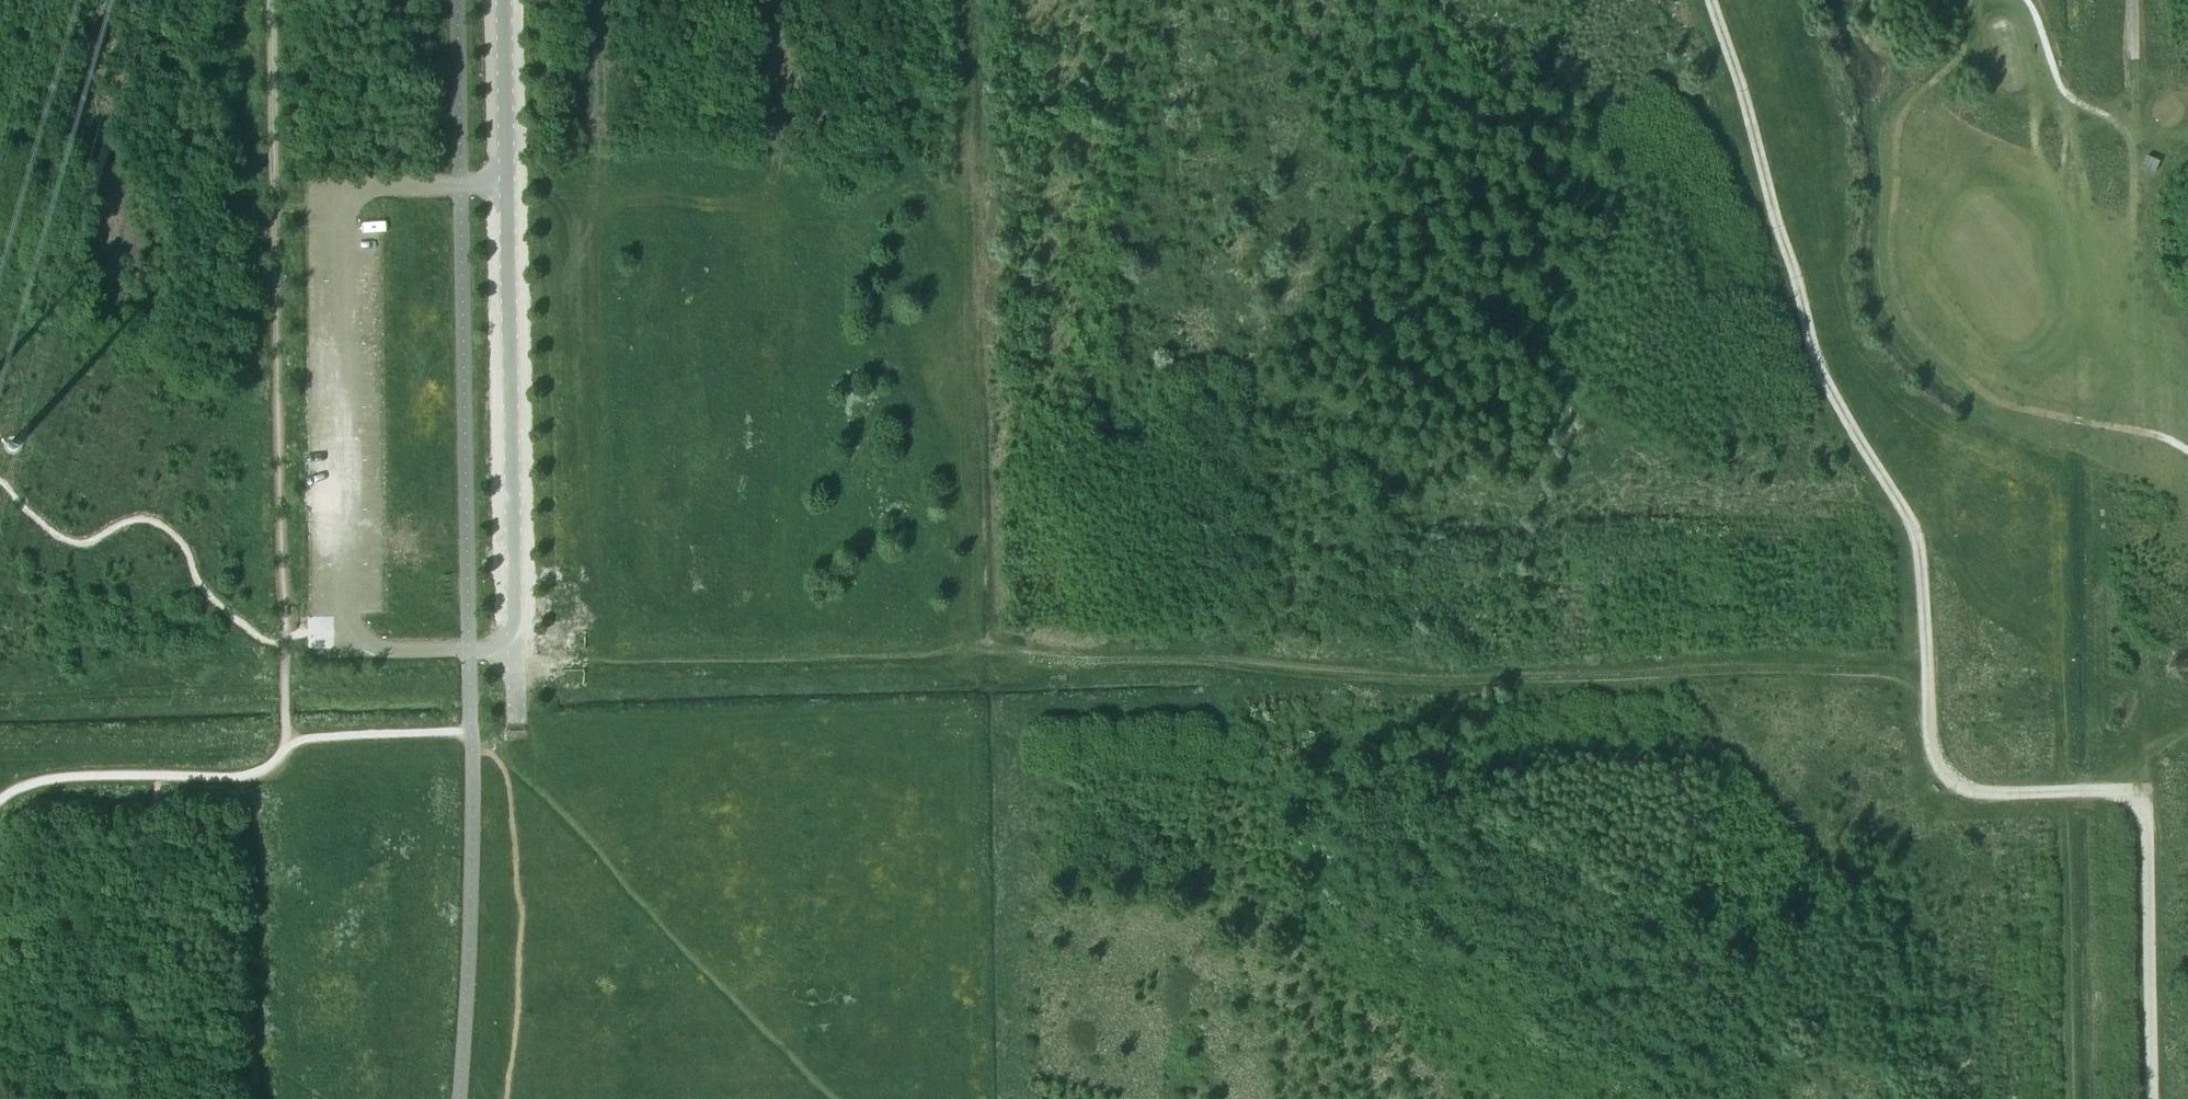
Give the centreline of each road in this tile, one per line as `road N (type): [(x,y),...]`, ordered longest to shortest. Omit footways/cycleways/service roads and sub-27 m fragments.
road 1 (track): [(2153,1098),(2145,800),(1984,798),(1952,785),(1930,753),(1916,535),(1819,375),(1794,266),(1772,217),(1744,98),(1708,0)]
road 2 (unclassified): [(504,0),(516,720)]

